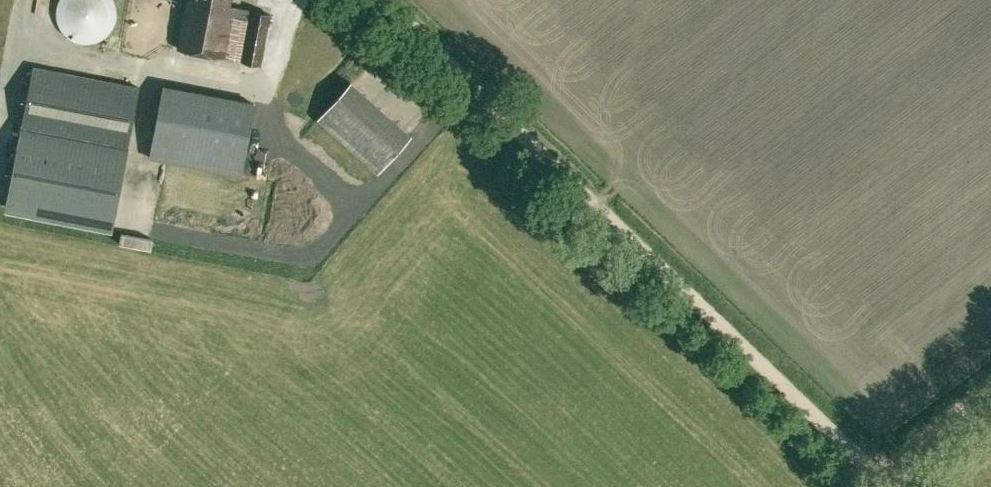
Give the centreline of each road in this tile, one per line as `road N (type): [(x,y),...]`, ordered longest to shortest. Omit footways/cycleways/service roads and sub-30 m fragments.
road 1 (track): [(382,0),(889,486)]
road 2 (track): [(880,478),(990,393)]

